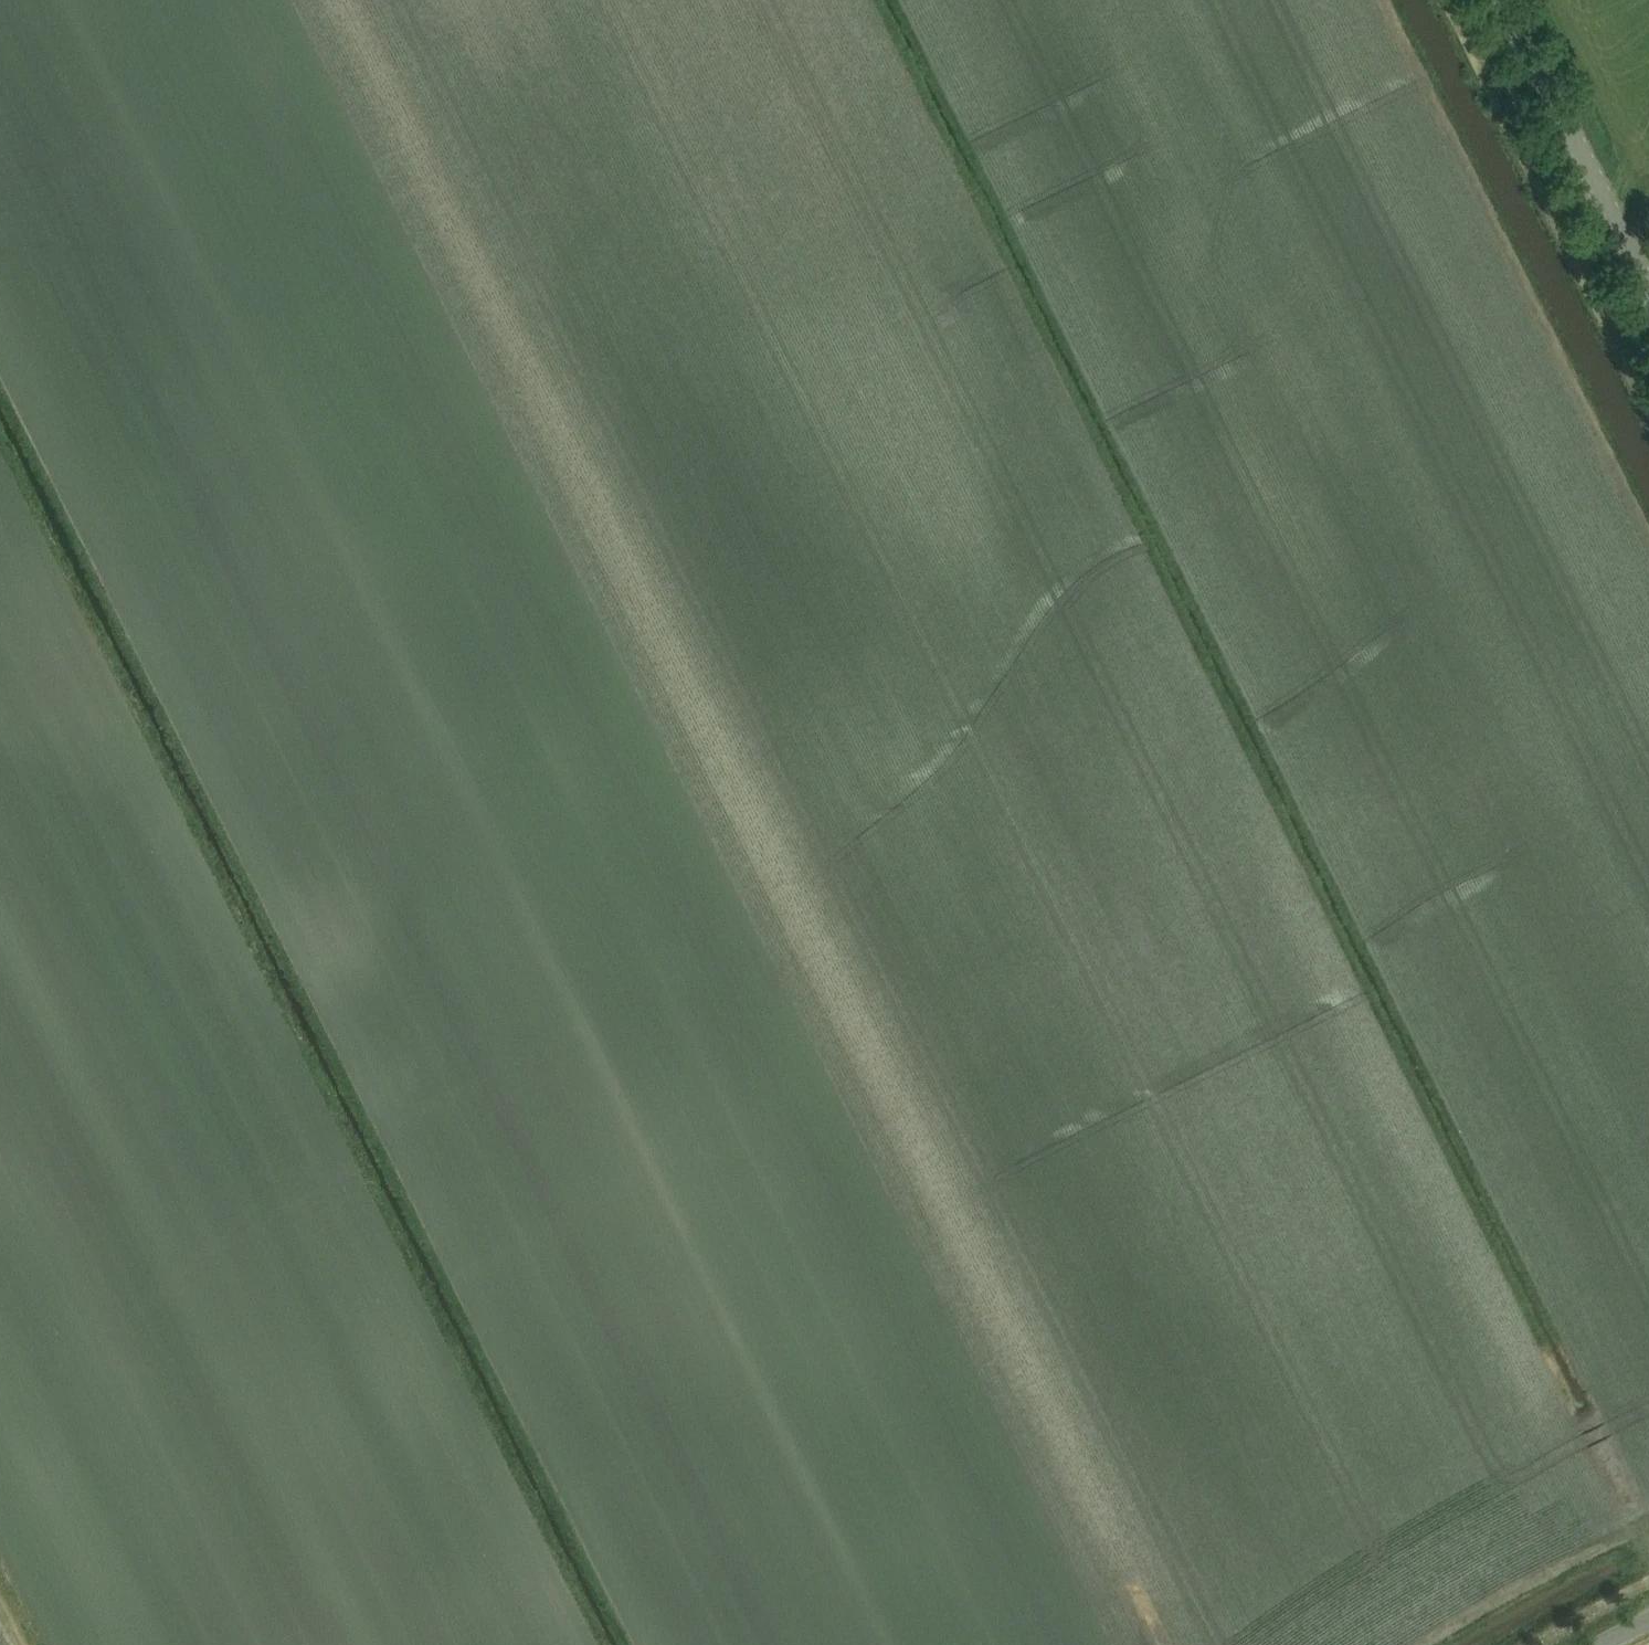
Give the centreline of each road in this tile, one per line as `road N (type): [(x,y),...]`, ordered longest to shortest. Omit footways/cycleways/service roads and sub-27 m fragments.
road 1 (tertiary): [(1648,298),(1503,0)]

